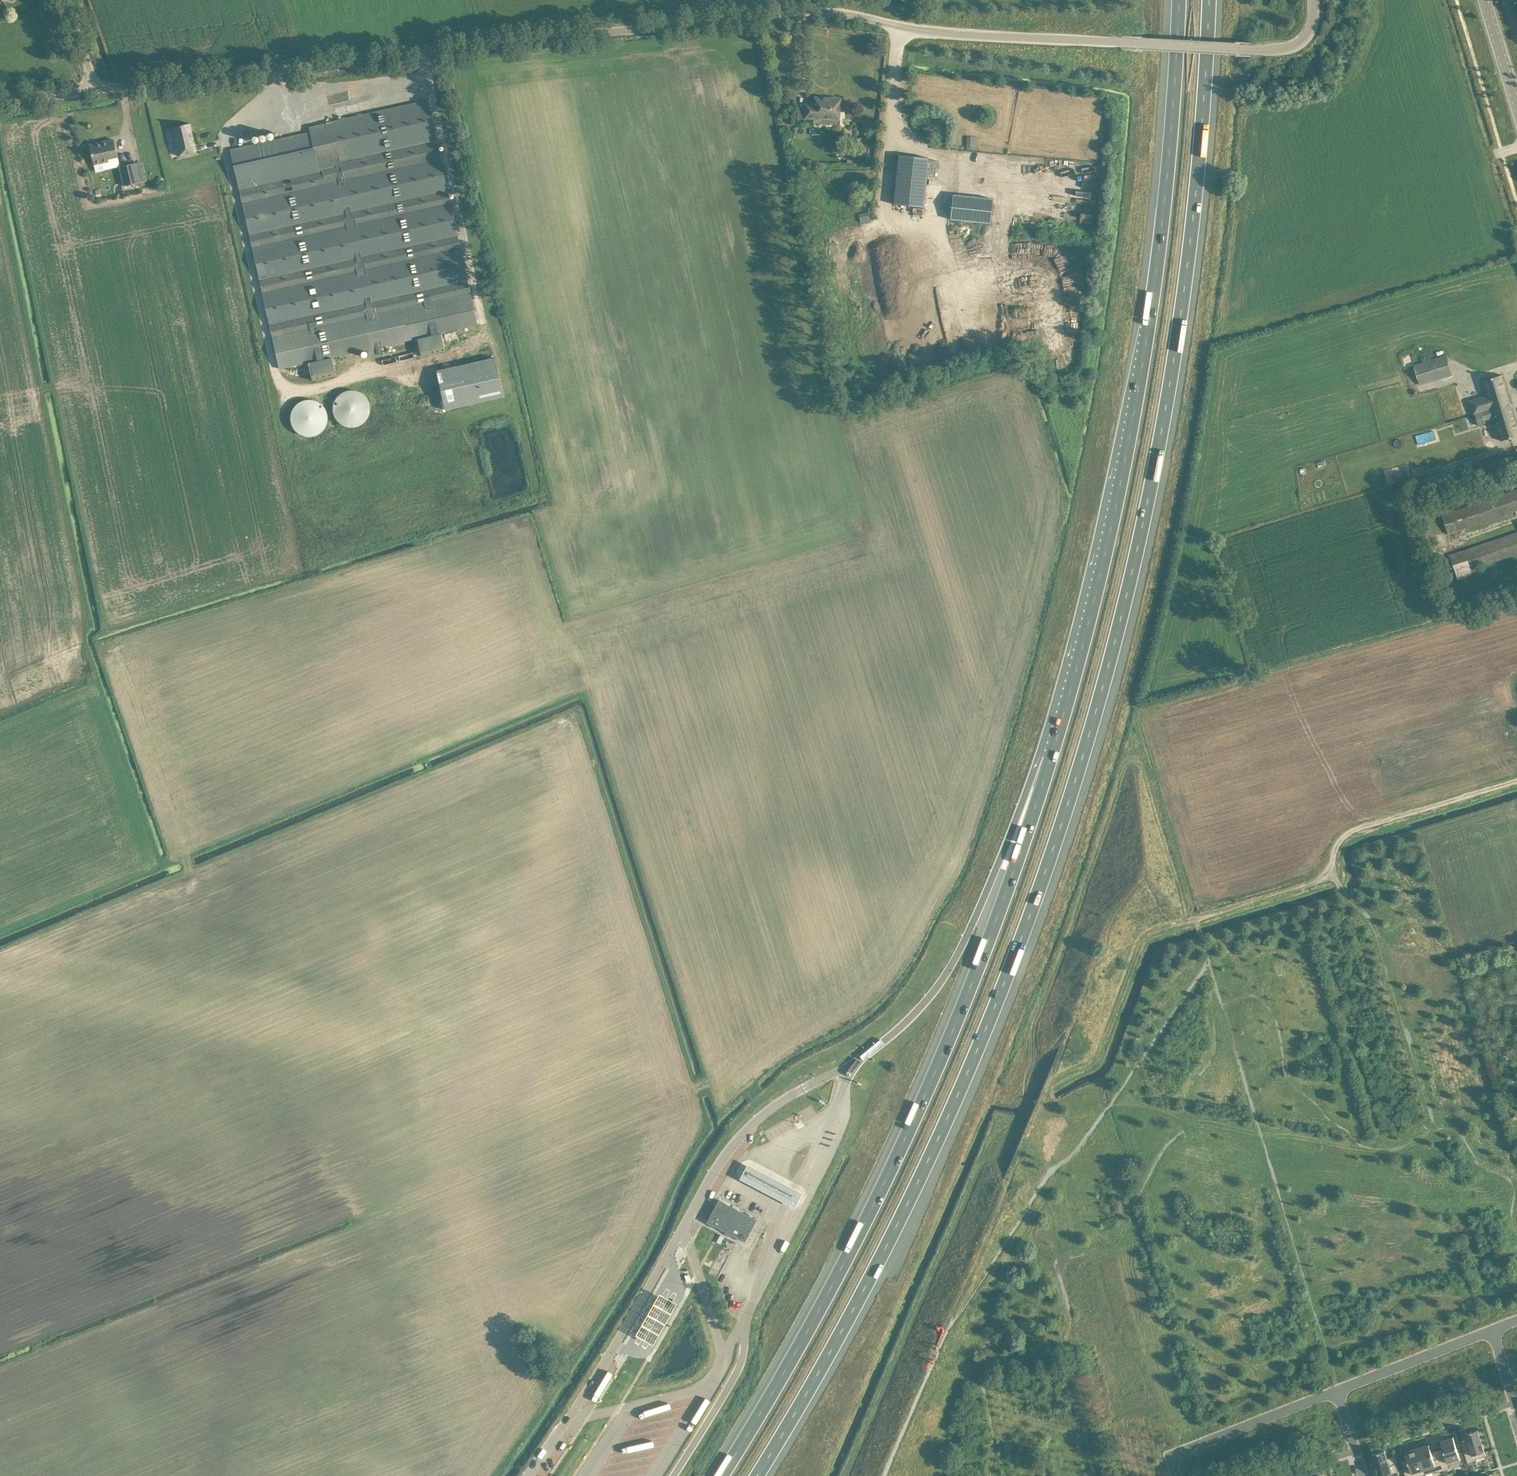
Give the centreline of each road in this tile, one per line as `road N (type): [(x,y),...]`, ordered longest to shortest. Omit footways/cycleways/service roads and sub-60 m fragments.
road 1 (motorway): [(761,1475),(853,1320),(957,1106),(1025,942),(1081,762),(1169,388),(1200,170),(1210,0)]
road 2 (unclassified): [(92,86),(820,10),(974,35),(1141,43)]
road 3 (motorway): [(1053,749),(992,931),(926,1091),(822,1303),(721,1475)]
road 4 (motorway): [(1177,0),(1139,383),(1053,749)]
road 5 (motorway): [(1053,749),(1038,766),(954,962),(902,1026),(845,1067)]
road 6 (track): [(1228,1475),(1516,1392)]
road 7 (unclassified): [(1316,0),(1311,33),(1287,50),(1141,43)]
road 8 (residential): [(1338,1391),(1178,1452),(1177,1475)]
road 9 (residential): [(1493,1331),(1338,1391)]

